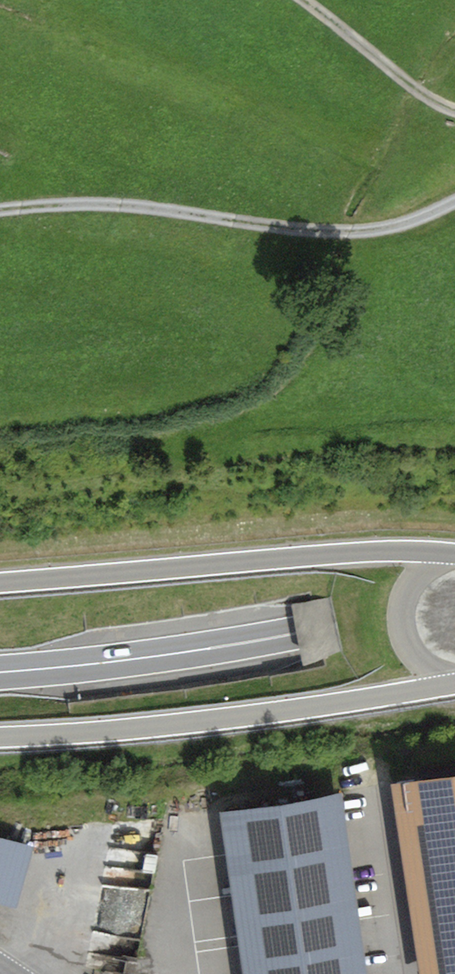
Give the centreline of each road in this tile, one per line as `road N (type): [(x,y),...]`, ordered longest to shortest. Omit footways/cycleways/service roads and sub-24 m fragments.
road 1 (primary): [(0,672),(314,635),(454,598)]
road 2 (track): [(454,202),(365,231),(290,231),(104,205),(0,212)]
road 3 (tertiary): [(454,551),(365,550),(0,585)]
road 4 (tertiary): [(0,740),(218,722),(450,686)]
road 5 (track): [(296,0),(454,115)]
road 6 (tertiary): [(454,555),(426,568),(405,609),(413,655),(450,686)]

